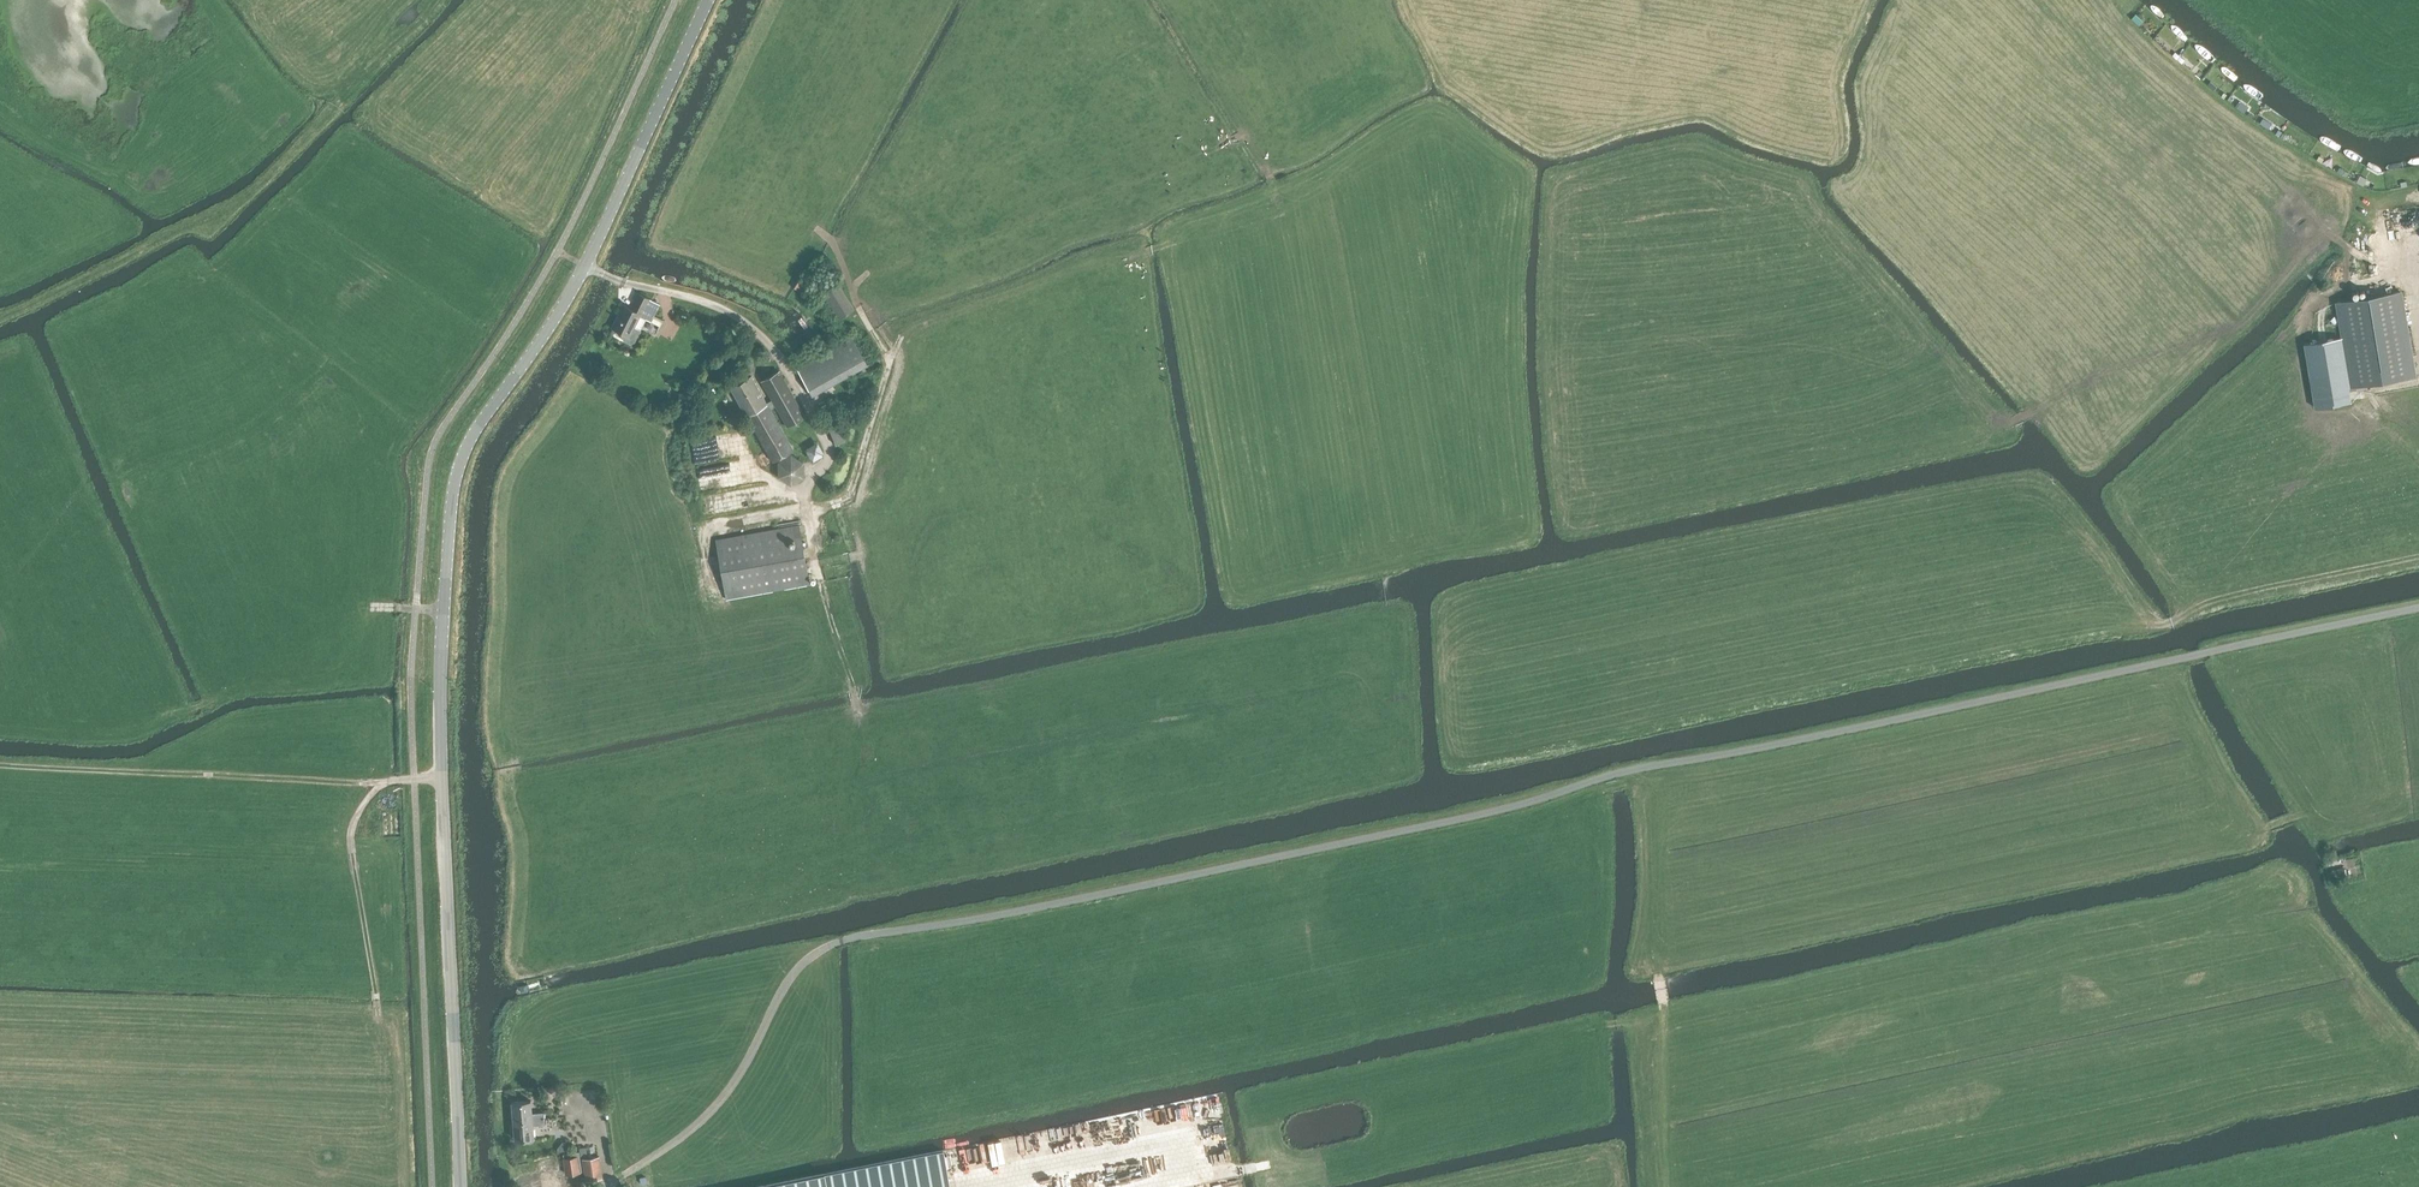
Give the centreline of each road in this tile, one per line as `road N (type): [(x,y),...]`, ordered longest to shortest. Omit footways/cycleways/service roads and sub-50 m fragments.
road 1 (unclassified): [(606,1186),(703,1120),(745,1065),(787,982),(811,956),(842,940),(988,918),(1422,827),(1614,775),(2418,609)]
road 2 (tertiary): [(461,1186),(440,781),(452,490),(464,449),(585,264),(707,0)]
road 3 (track): [(0,763),(440,781)]
road 4 (track): [(1669,1186),(1660,903),(1643,769)]

